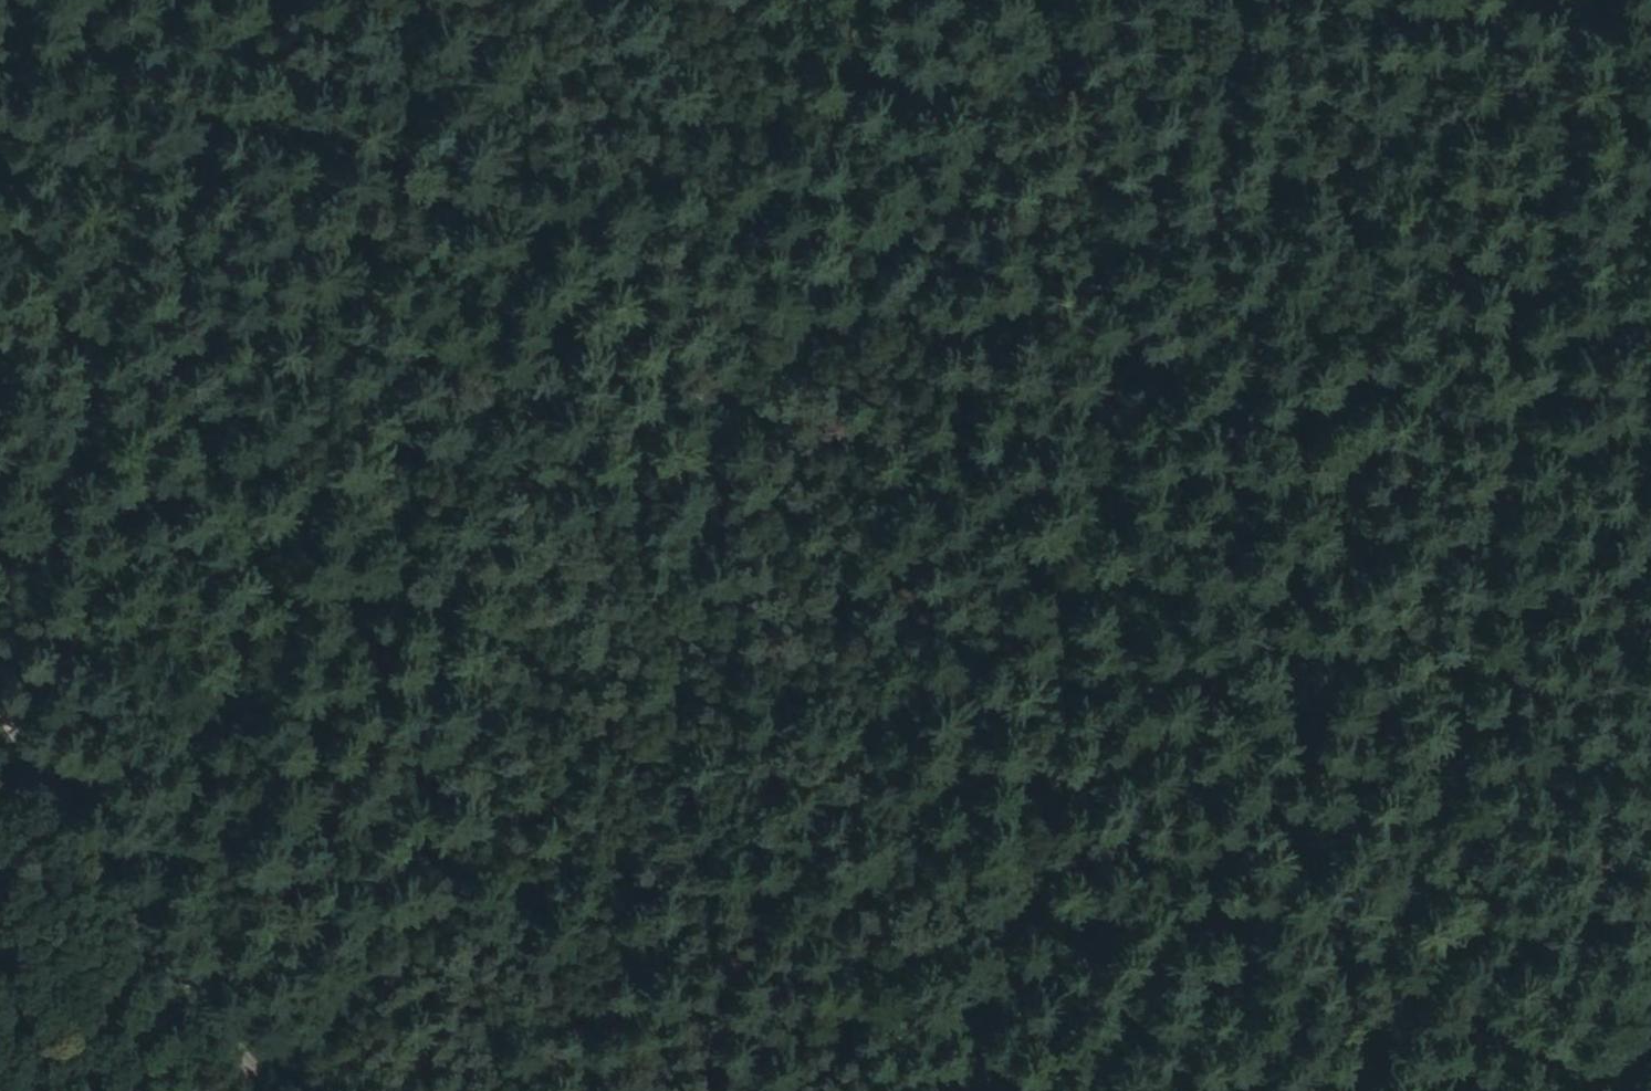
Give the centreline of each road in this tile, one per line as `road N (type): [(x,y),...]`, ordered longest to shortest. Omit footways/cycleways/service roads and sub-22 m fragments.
road 1 (track): [(0,708),(263,1090)]

